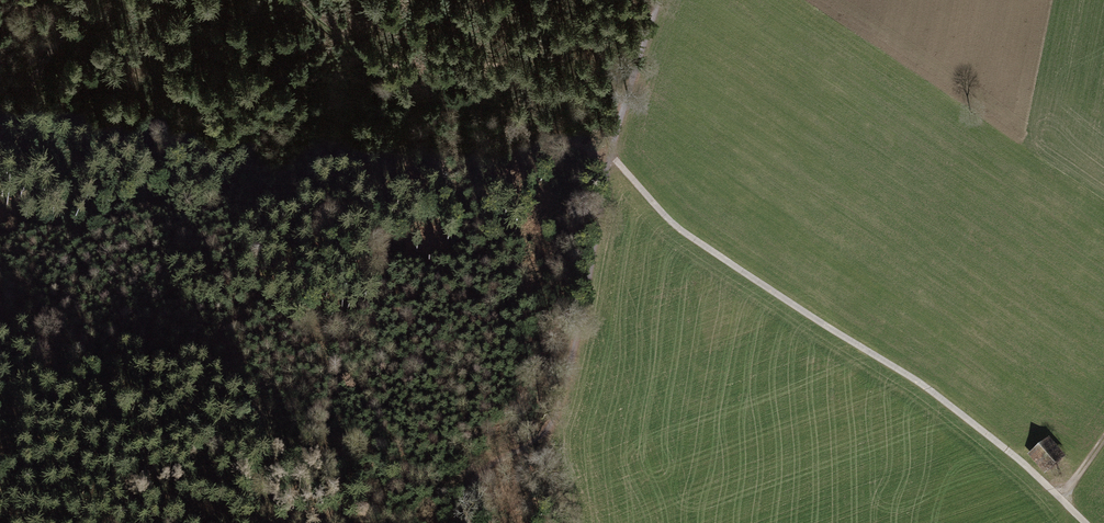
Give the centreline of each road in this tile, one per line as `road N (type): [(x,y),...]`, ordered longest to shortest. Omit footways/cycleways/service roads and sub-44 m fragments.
road 1 (track): [(1088,522),(918,381),(675,228),(608,152)]
road 2 (track): [(608,152),(536,117),(418,96),(290,0)]
road 3 (track): [(608,152),(660,0)]
road 4 (track): [(0,130),(87,0)]

